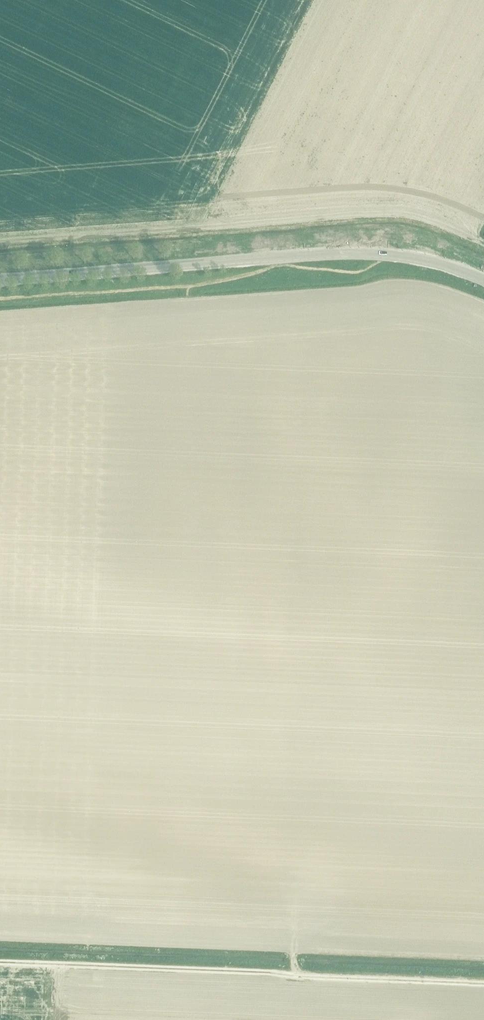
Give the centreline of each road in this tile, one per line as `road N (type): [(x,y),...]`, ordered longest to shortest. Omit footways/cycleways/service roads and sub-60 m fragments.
road 1 (tertiary): [(483,280),(370,253),(0,279)]
road 2 (track): [(0,962),(483,983)]

